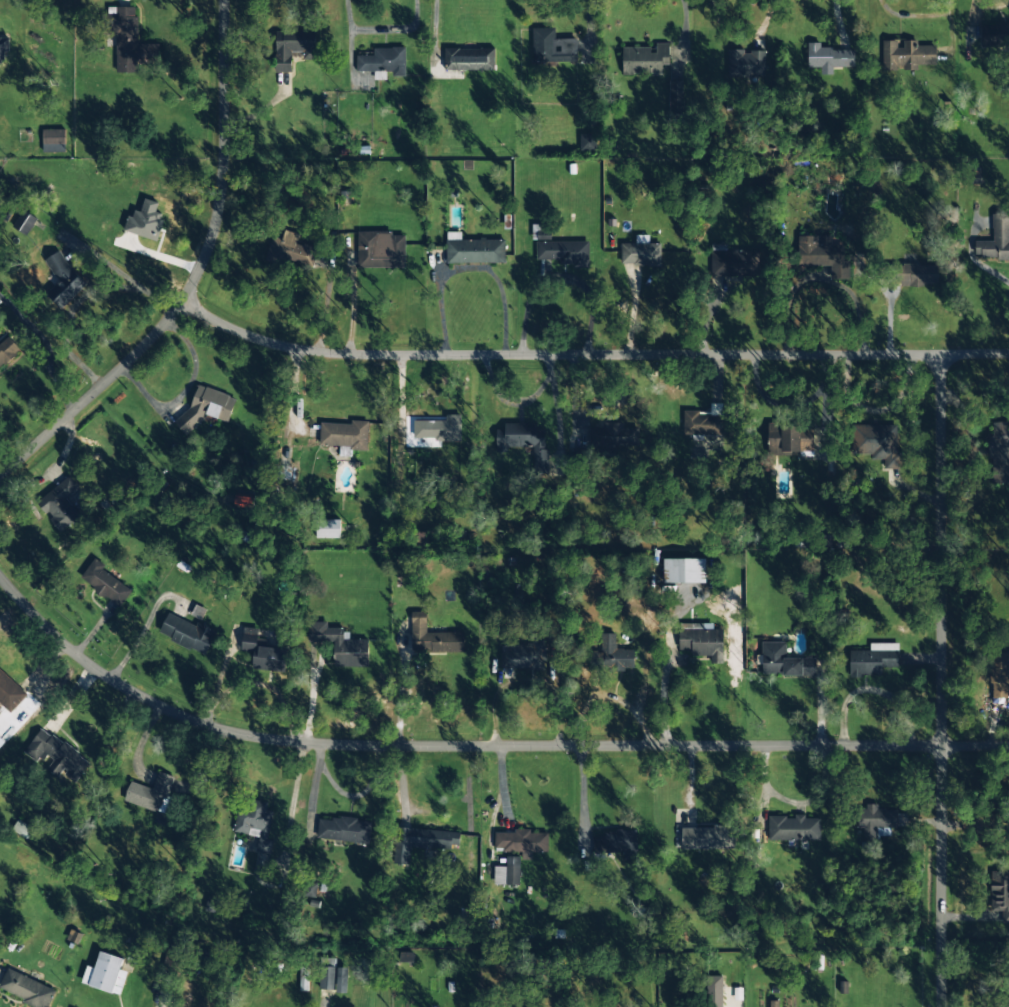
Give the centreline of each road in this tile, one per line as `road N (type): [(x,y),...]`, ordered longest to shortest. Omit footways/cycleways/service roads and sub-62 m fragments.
road 1 (residential): [(1008,746),(353,744),(244,734),(126,688),(58,639),(0,574)]
road 2 (residential): [(1008,356),(305,350),(182,303)]
road 3 (residential): [(944,1006),(941,356)]
road 4 (residential): [(0,476),(131,357),(182,303),(199,269),(221,200),(224,0)]

